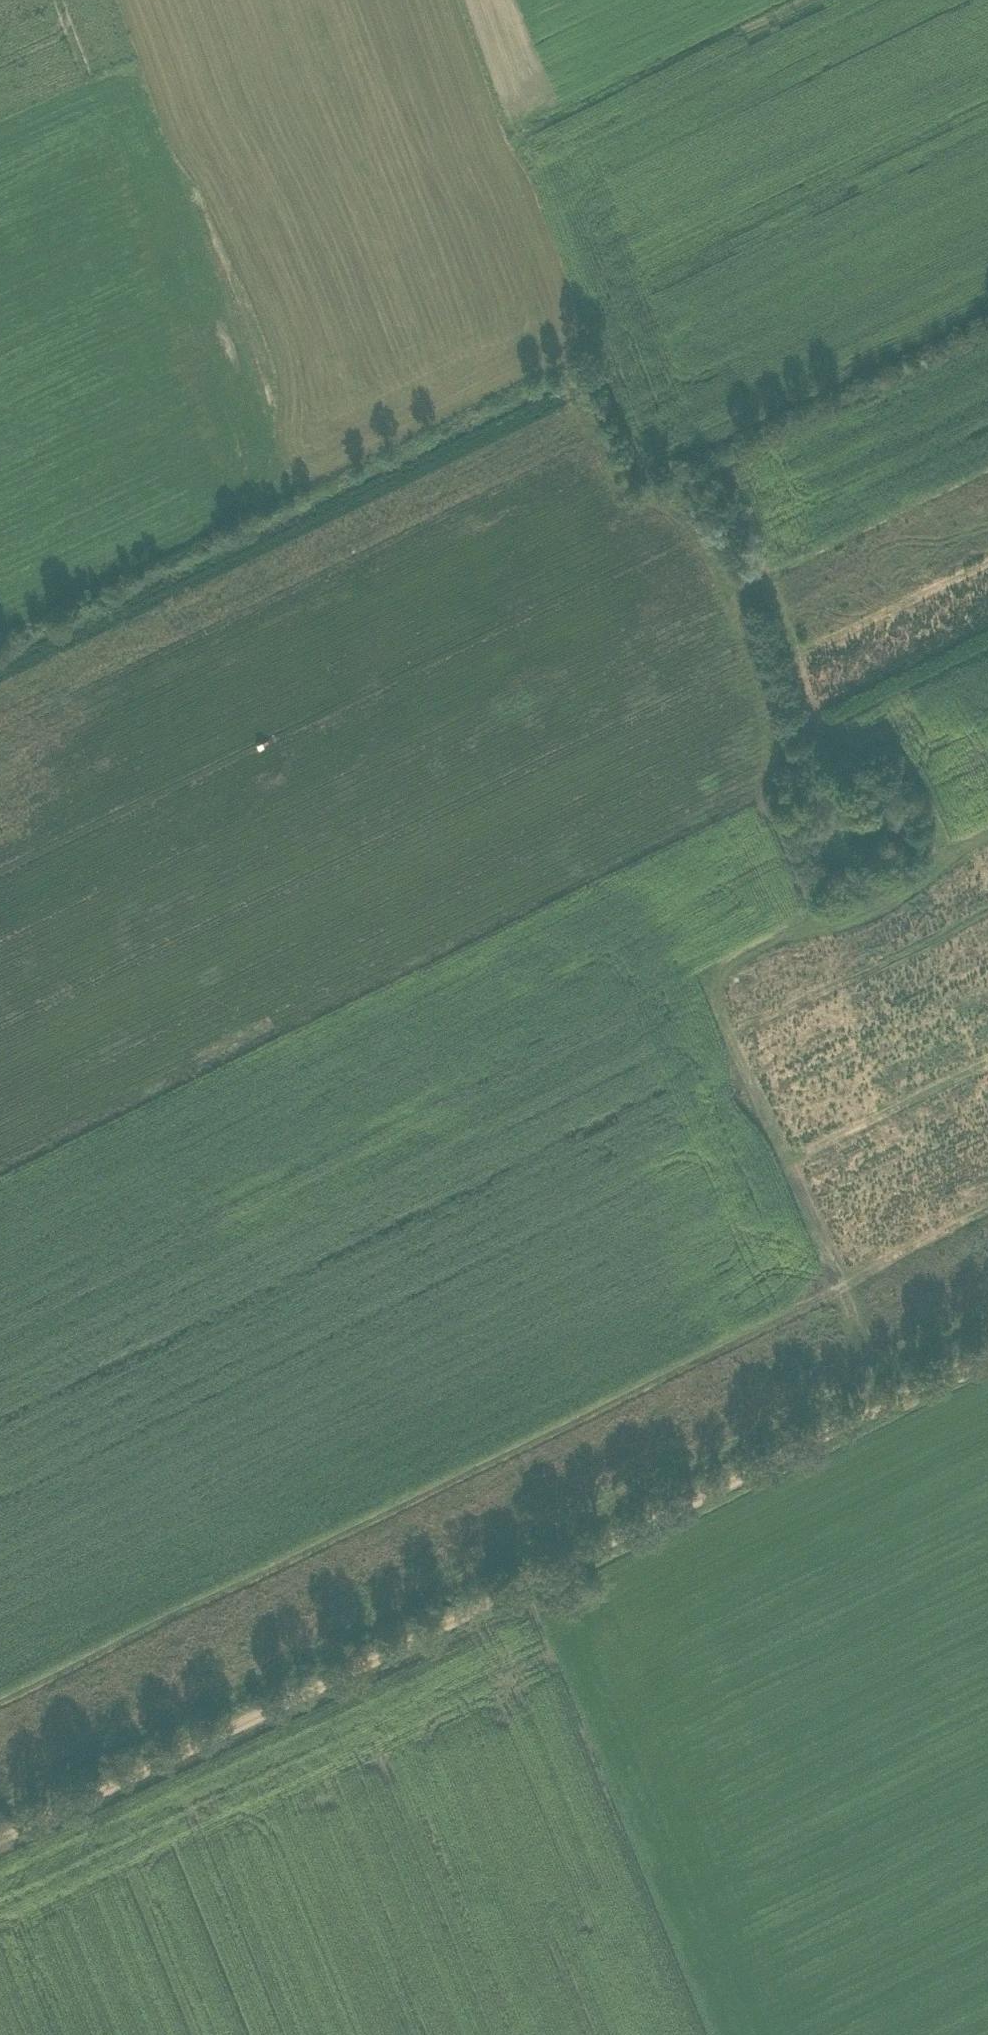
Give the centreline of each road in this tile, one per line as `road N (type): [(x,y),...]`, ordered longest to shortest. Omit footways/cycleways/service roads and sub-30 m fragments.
road 1 (track): [(0,1838),(987,1349)]

